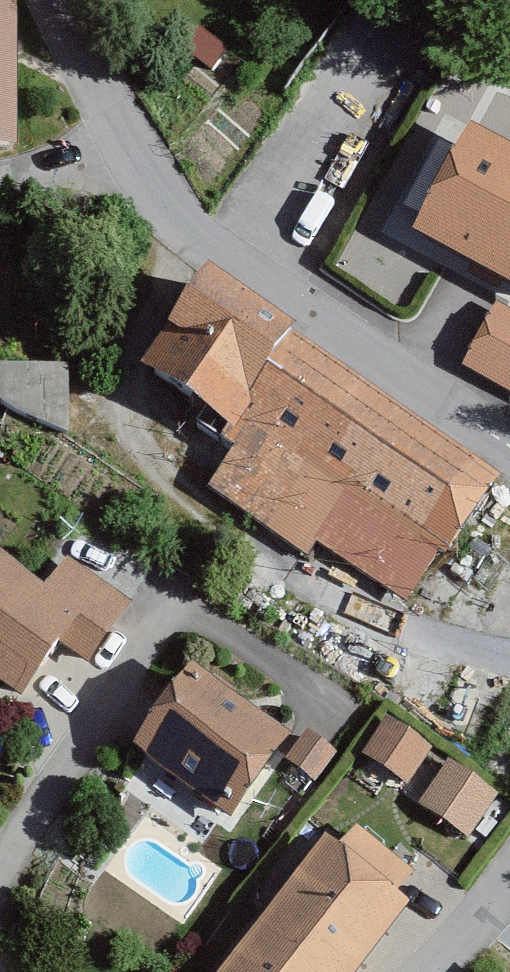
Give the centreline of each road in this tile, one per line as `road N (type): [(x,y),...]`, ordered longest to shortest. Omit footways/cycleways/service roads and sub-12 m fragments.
road 1 (residential): [(54,0),(130,147),(188,230),(509,450)]

